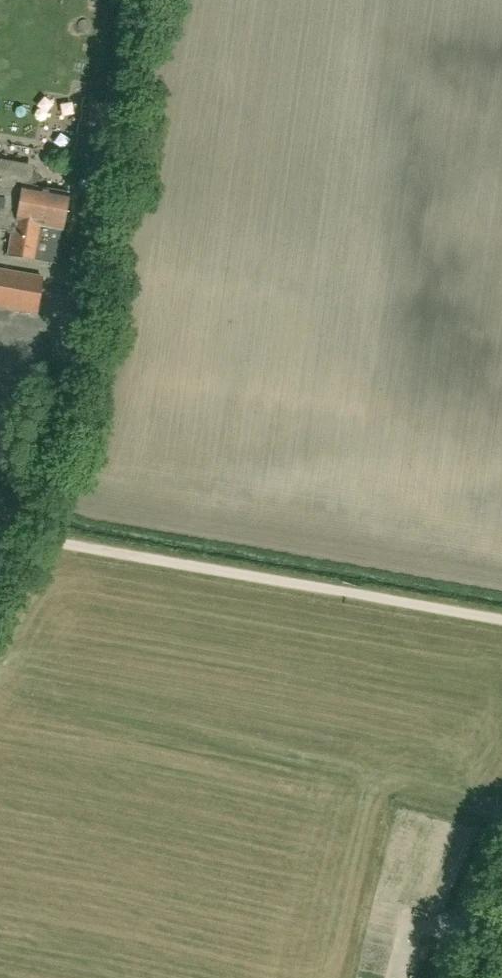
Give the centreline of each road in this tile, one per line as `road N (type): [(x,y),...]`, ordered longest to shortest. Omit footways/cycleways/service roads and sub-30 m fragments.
road 1 (unclassified): [(0,562),(43,477),(71,392),(147,0)]
road 2 (track): [(0,672),(402,779),(501,814)]
road 3 (unclassified): [(445,977),(501,834)]

